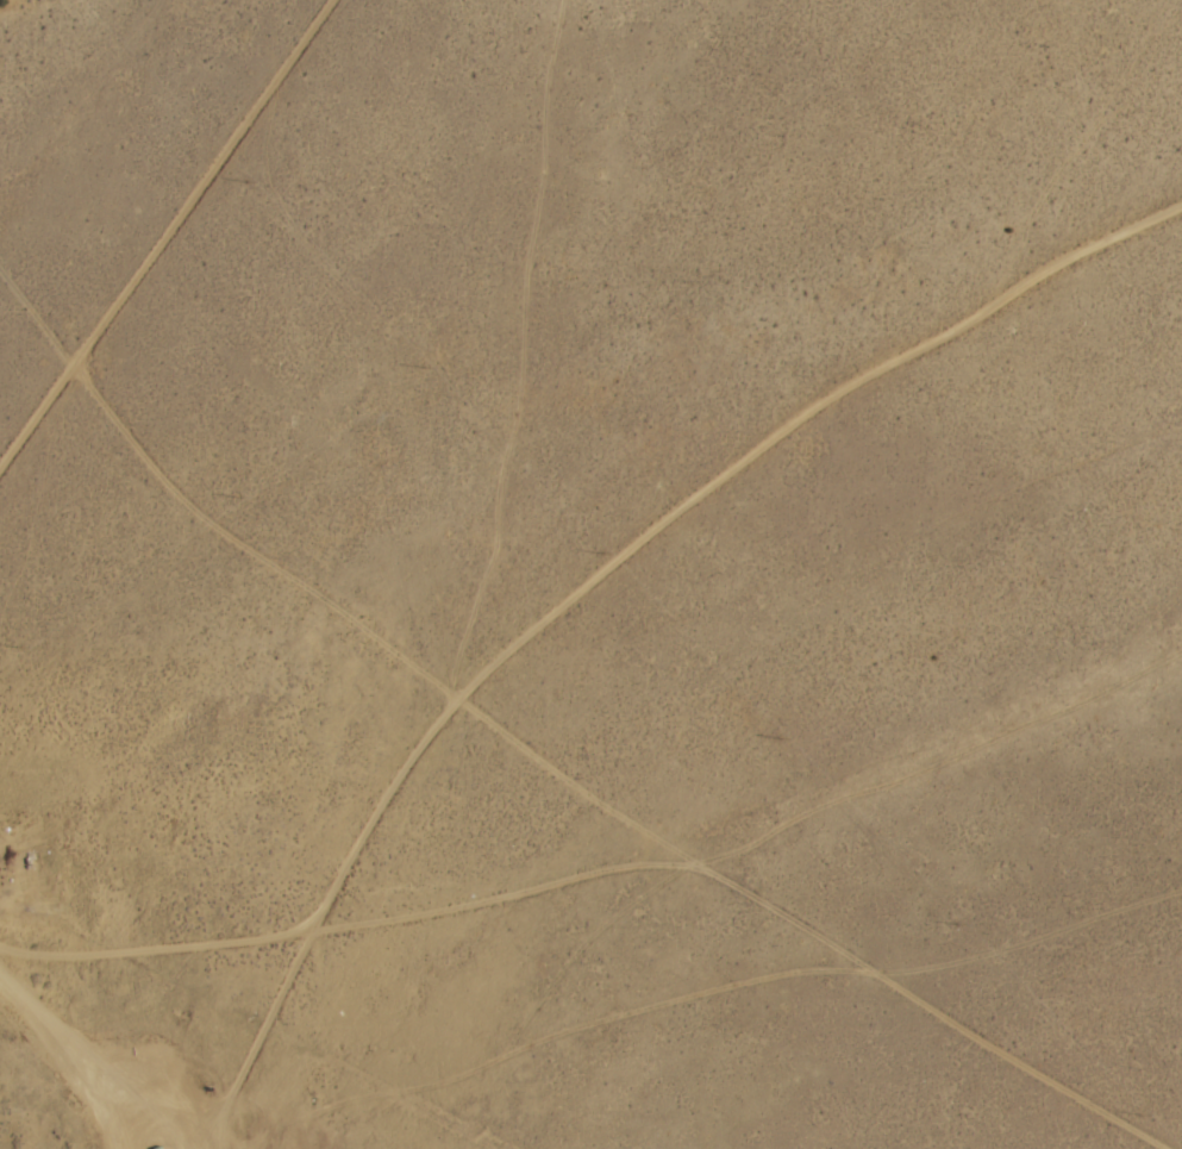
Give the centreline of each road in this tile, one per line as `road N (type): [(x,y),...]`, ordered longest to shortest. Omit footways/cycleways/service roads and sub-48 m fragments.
road 1 (track): [(1086,1148),(624,855),(154,512)]
road 2 (track): [(701,905),(465,956),(0,999)]
road 3 (track): [(154,512),(71,451),(0,351)]

